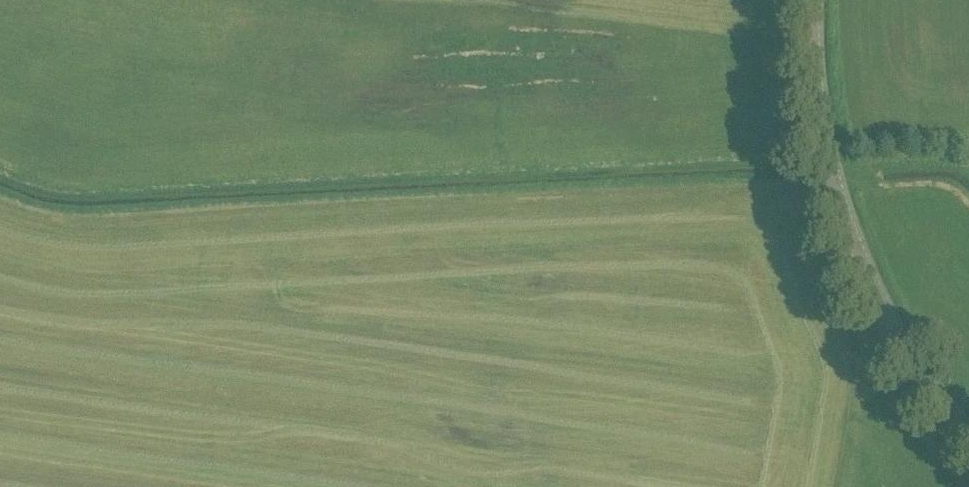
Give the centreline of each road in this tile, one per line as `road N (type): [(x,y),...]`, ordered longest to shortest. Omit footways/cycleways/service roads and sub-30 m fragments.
road 1 (tertiary): [(968,449),(918,392),(835,227),(822,119),(822,0)]

